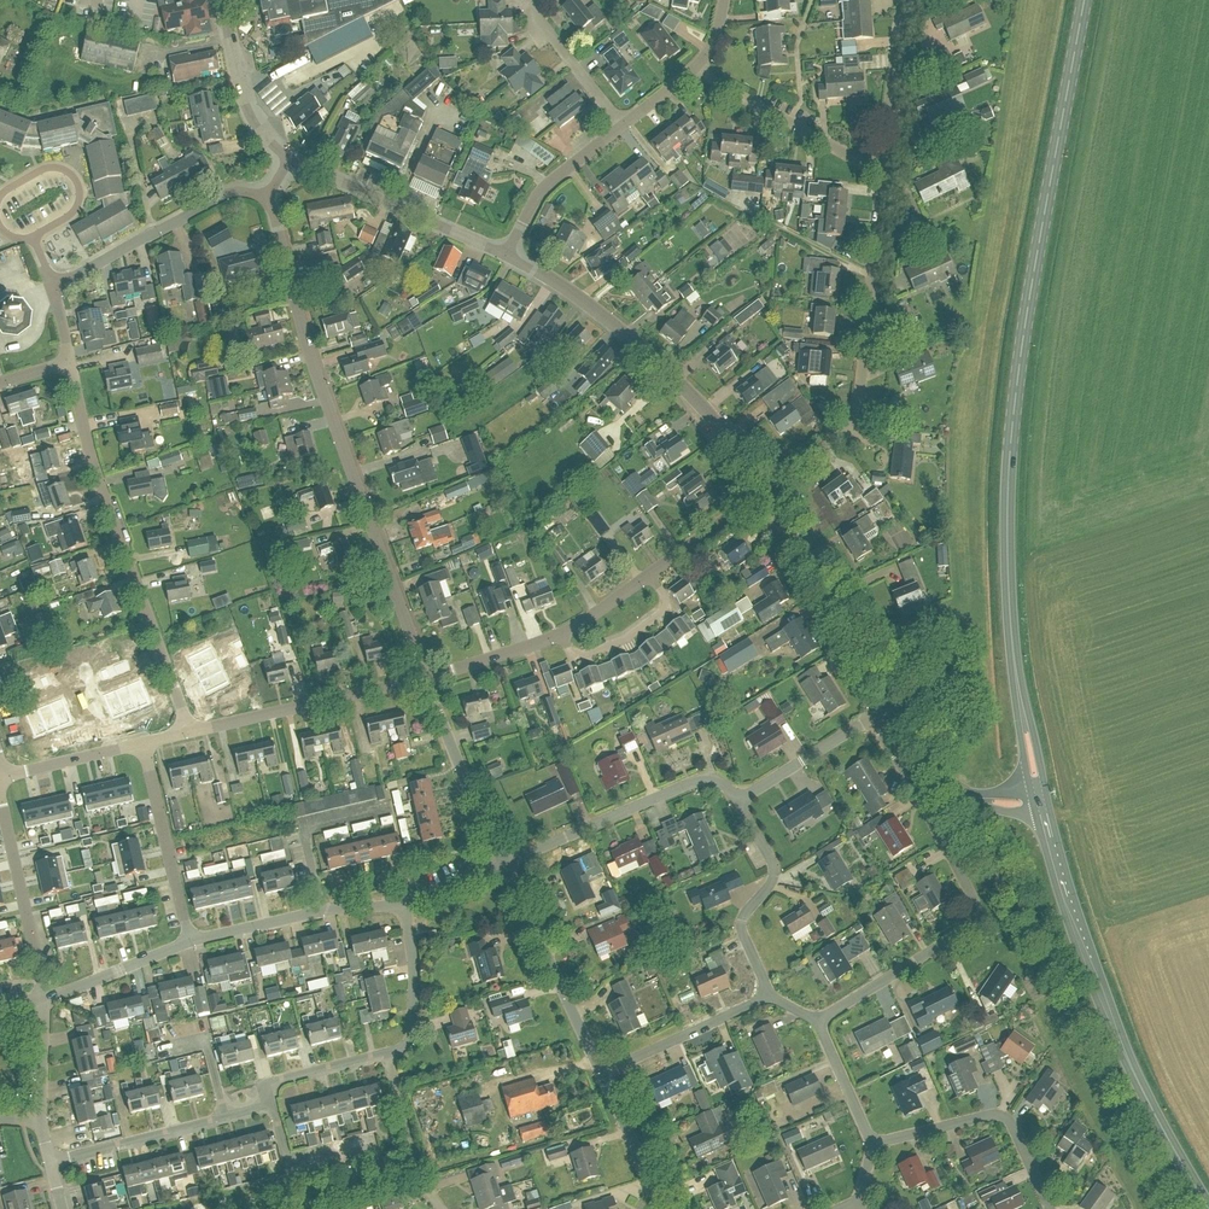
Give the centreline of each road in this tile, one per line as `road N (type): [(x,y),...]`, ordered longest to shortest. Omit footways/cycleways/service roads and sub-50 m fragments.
road 1 (primary): [(1035,788),(1013,644),(1010,447),(1085,0)]
road 2 (unclassified): [(426,679),(313,365),(267,194)]
road 3 (primary): [(1208,1208),(1135,1074),(1041,821)]
road 4 (residential): [(818,1024),(970,928),(974,918),(975,905),(872,718)]
road 5 (residential): [(189,730),(94,471),(69,362)]
road 6 (residential): [(762,491),(854,416),(882,169)]
road 7 (tertiary): [(762,491),(725,432),(670,375),(577,299),(506,256)]
road 8 (residential): [(69,362),(52,287),(220,196),(267,194)]
road 9 (residential): [(389,1060),(378,1054),(278,1079),(268,1091),(272,1104),(115,1145)]
road 10 (residential): [(503,865),(699,779),(723,784),(735,803)]
road 11 (tertiary): [(895,701),(762,491)]
road 12 (residential): [(189,730),(426,679)]
road 13 (tertiary): [(506,256),(291,159)]
road 14 (residential): [(1049,1208),(1006,1123),(990,1118),(874,1144)]
road 15 (unclassified): [(600,1073),(503,865)]
road 16 (residential): [(770,997),(741,921),(773,882),(774,868),(735,803)]
road 17 (residential): [(189,941),(331,910),(405,903)]
road 18 (residential): [(882,169),(696,68)]
road 19 (residential): [(44,1001),(0,796)]
road 20 (residential): [(144,743),(189,941)]
road 21 (unclassified): [(503,865),(426,679)]
road 22 (residential): [(600,1073),(770,997)]
road 23 (tertiary): [(291,159),(255,123),(224,0)]
road 24 (unclassified): [(506,256),(542,190),(621,126)]
road 25 (residential): [(650,575),(670,605),(627,639),(572,658),(563,635)]
road 26 (residential): [(882,169),(905,0)]
road 27 (residential): [(389,1060),(409,1040),(411,1025),(405,903)]
road 28 (residential): [(735,803),(872,718)]
road 29 (residential): [(621,126),(531,8),(541,0)]
road 30 (residential): [(443,1208),(421,1185),(389,1060)]
road 31 (residential): [(44,1001),(189,941)]
road 32 (unclassified): [(662,1208),(600,1073)]
road 33 (residential): [(3,777),(144,743)]
road 34 (residential): [(426,679),(563,635)]
road 35 (residential): [(650,575),(762,491)]
road 36 (residential): [(874,1144),(818,1024)]
road 37 (tertiary): [(976,799),(946,780),(895,701)]

